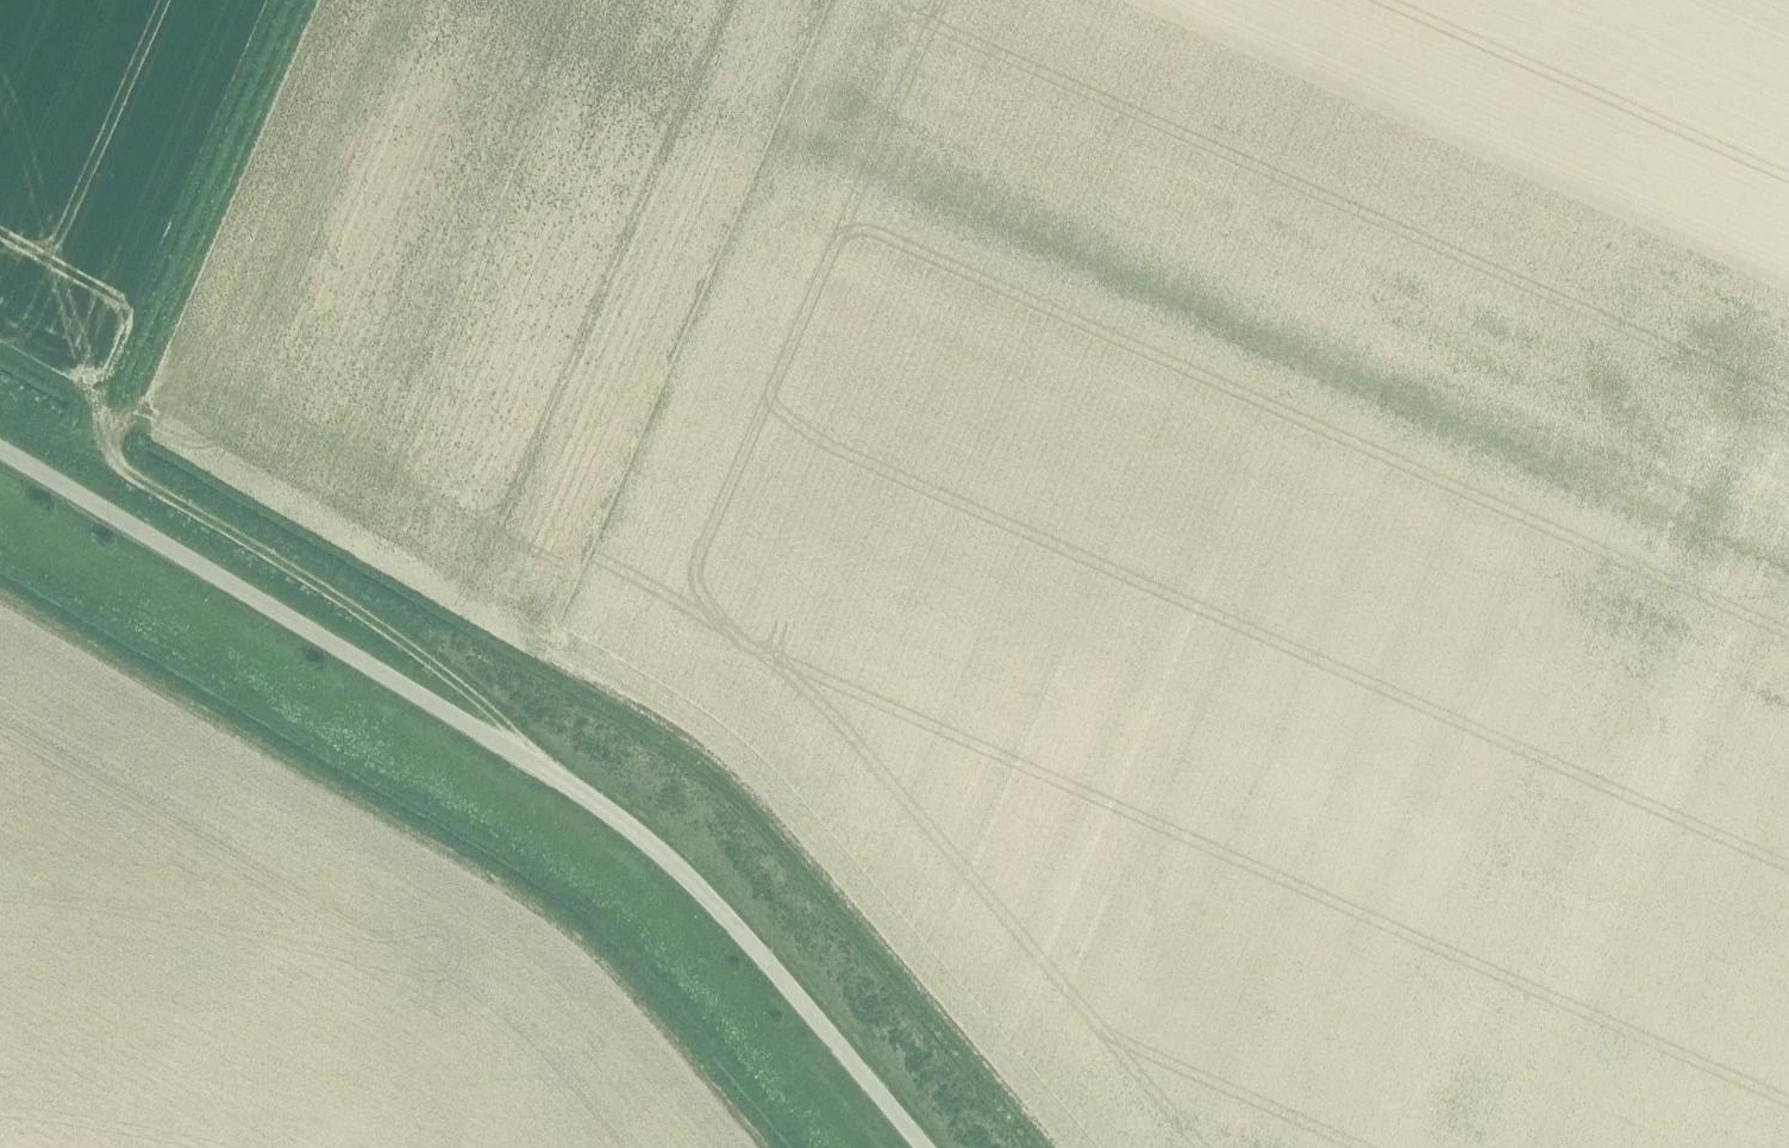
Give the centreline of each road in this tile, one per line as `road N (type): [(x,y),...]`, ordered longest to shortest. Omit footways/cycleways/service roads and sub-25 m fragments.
road 1 (unclassified): [(0,442),(672,834),(933,1147)]

